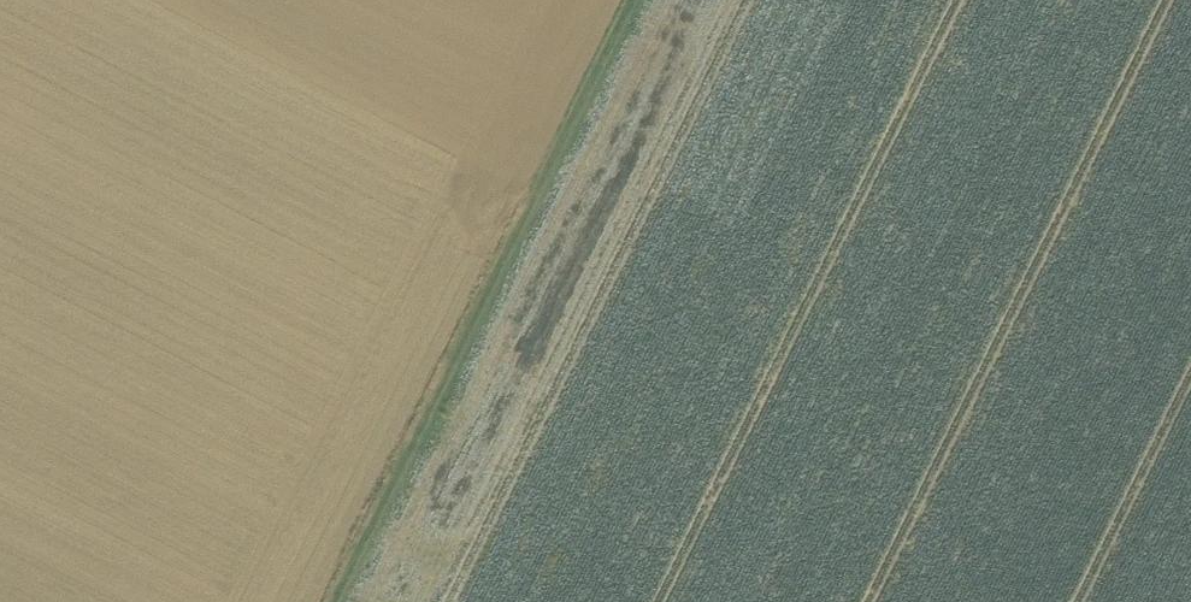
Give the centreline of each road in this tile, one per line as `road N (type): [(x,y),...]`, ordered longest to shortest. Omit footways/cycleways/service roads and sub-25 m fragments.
road 1 (track): [(632,0),(335,601)]

